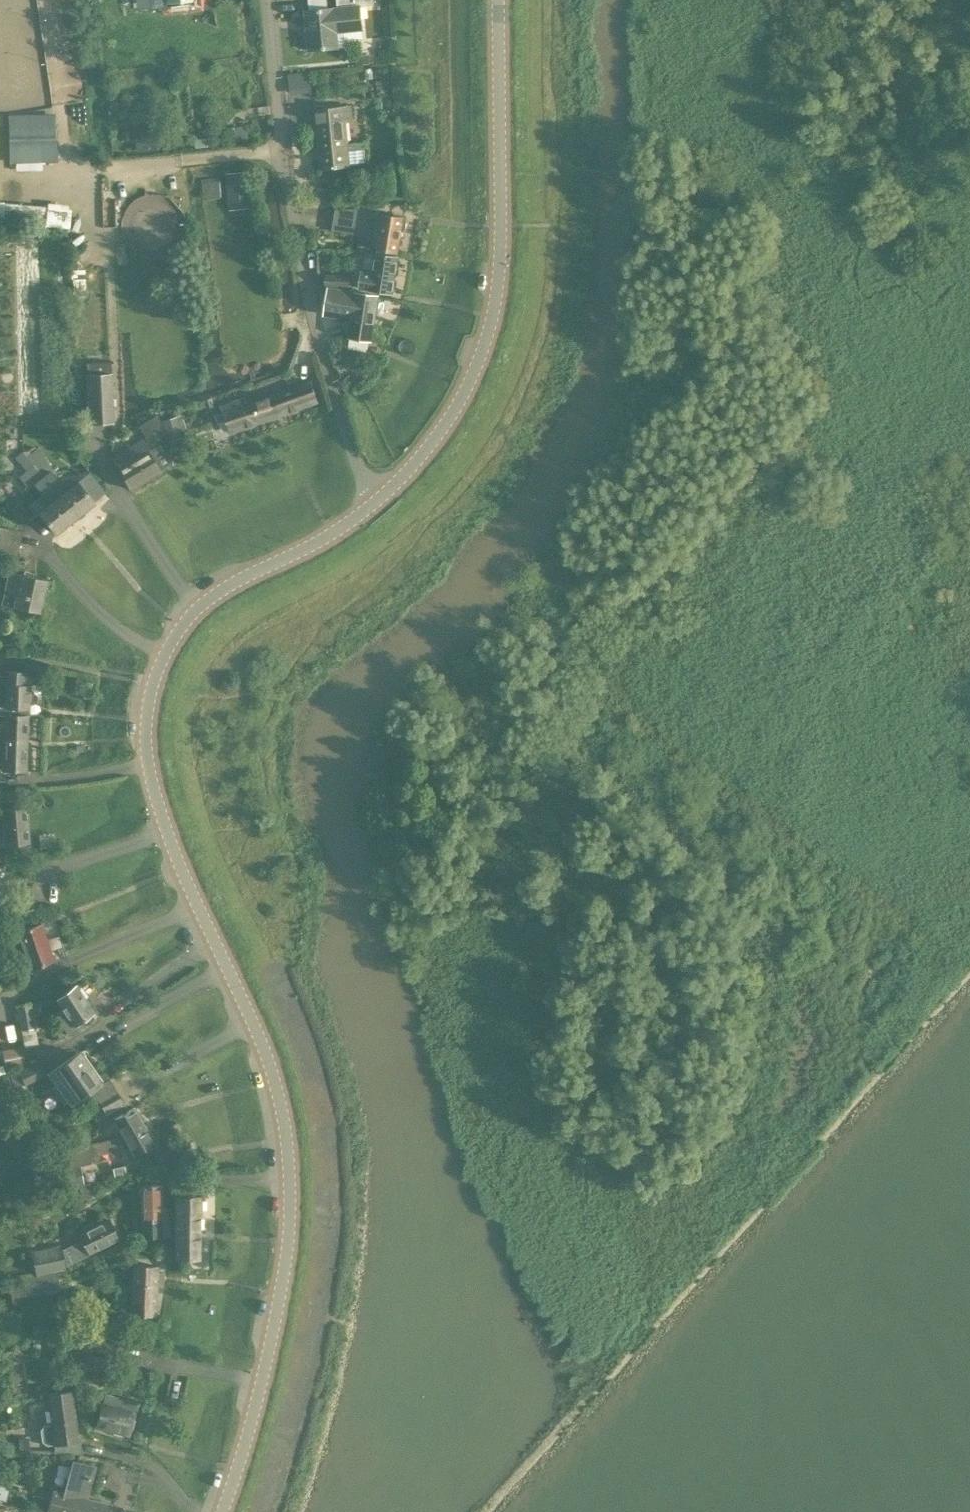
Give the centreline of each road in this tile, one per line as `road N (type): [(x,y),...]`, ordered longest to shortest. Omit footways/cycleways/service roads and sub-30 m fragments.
road 1 (tertiary): [(222,1511),(278,1300),(290,1211),(287,1147),(257,1034),(162,819),(147,752),(149,699),(173,639),(202,606),(377,501)]
road 2 (tertiary): [(377,501),(443,425),(493,310),(497,0)]
road 3 (unclassified): [(340,410),(290,203),(266,0)]

